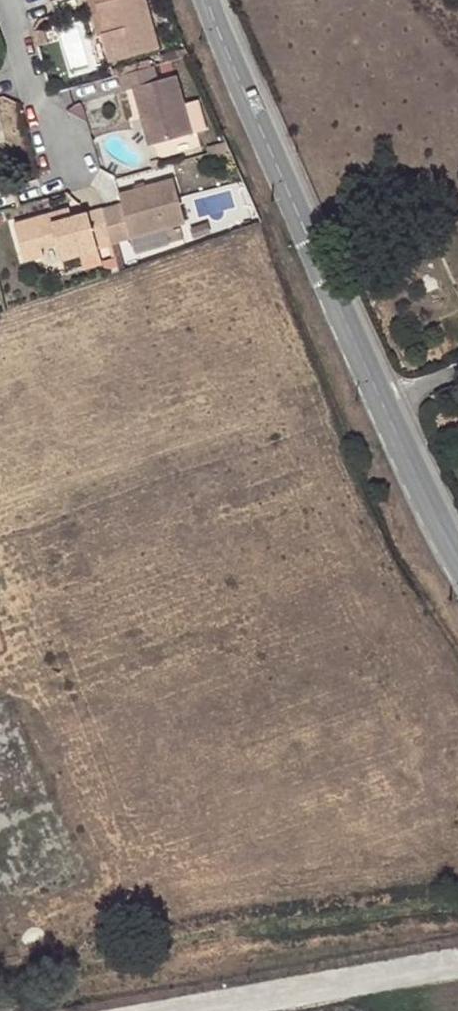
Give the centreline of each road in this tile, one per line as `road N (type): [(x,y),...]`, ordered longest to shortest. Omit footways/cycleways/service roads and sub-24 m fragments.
road 1 (tertiary): [(375,406),(200,0)]
road 2 (residential): [(4,0),(52,148),(83,184)]
road 3 (tertiary): [(456,582),(375,406)]

